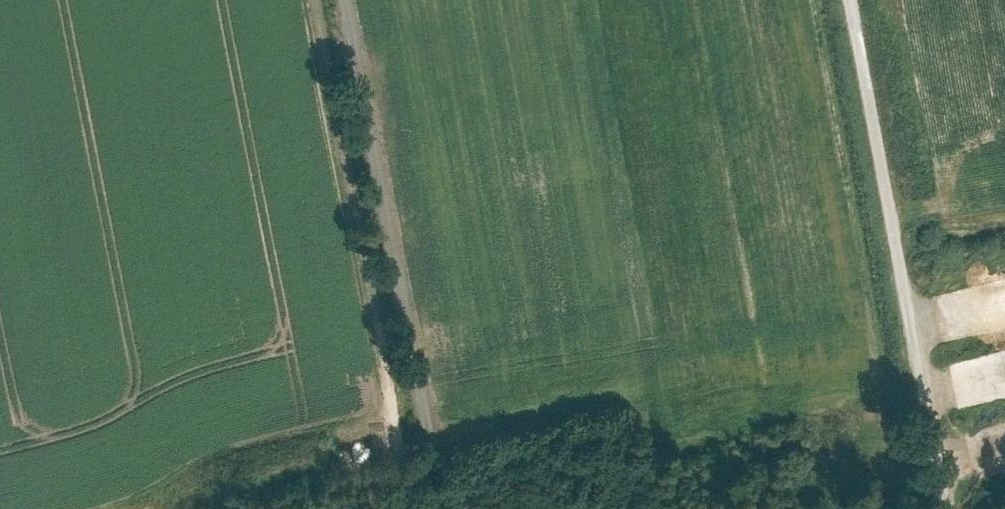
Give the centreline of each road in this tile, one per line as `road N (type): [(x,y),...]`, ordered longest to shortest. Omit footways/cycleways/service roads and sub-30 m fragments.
road 1 (track): [(344,0),(447,508)]
road 2 (track): [(854,0),(951,508)]

